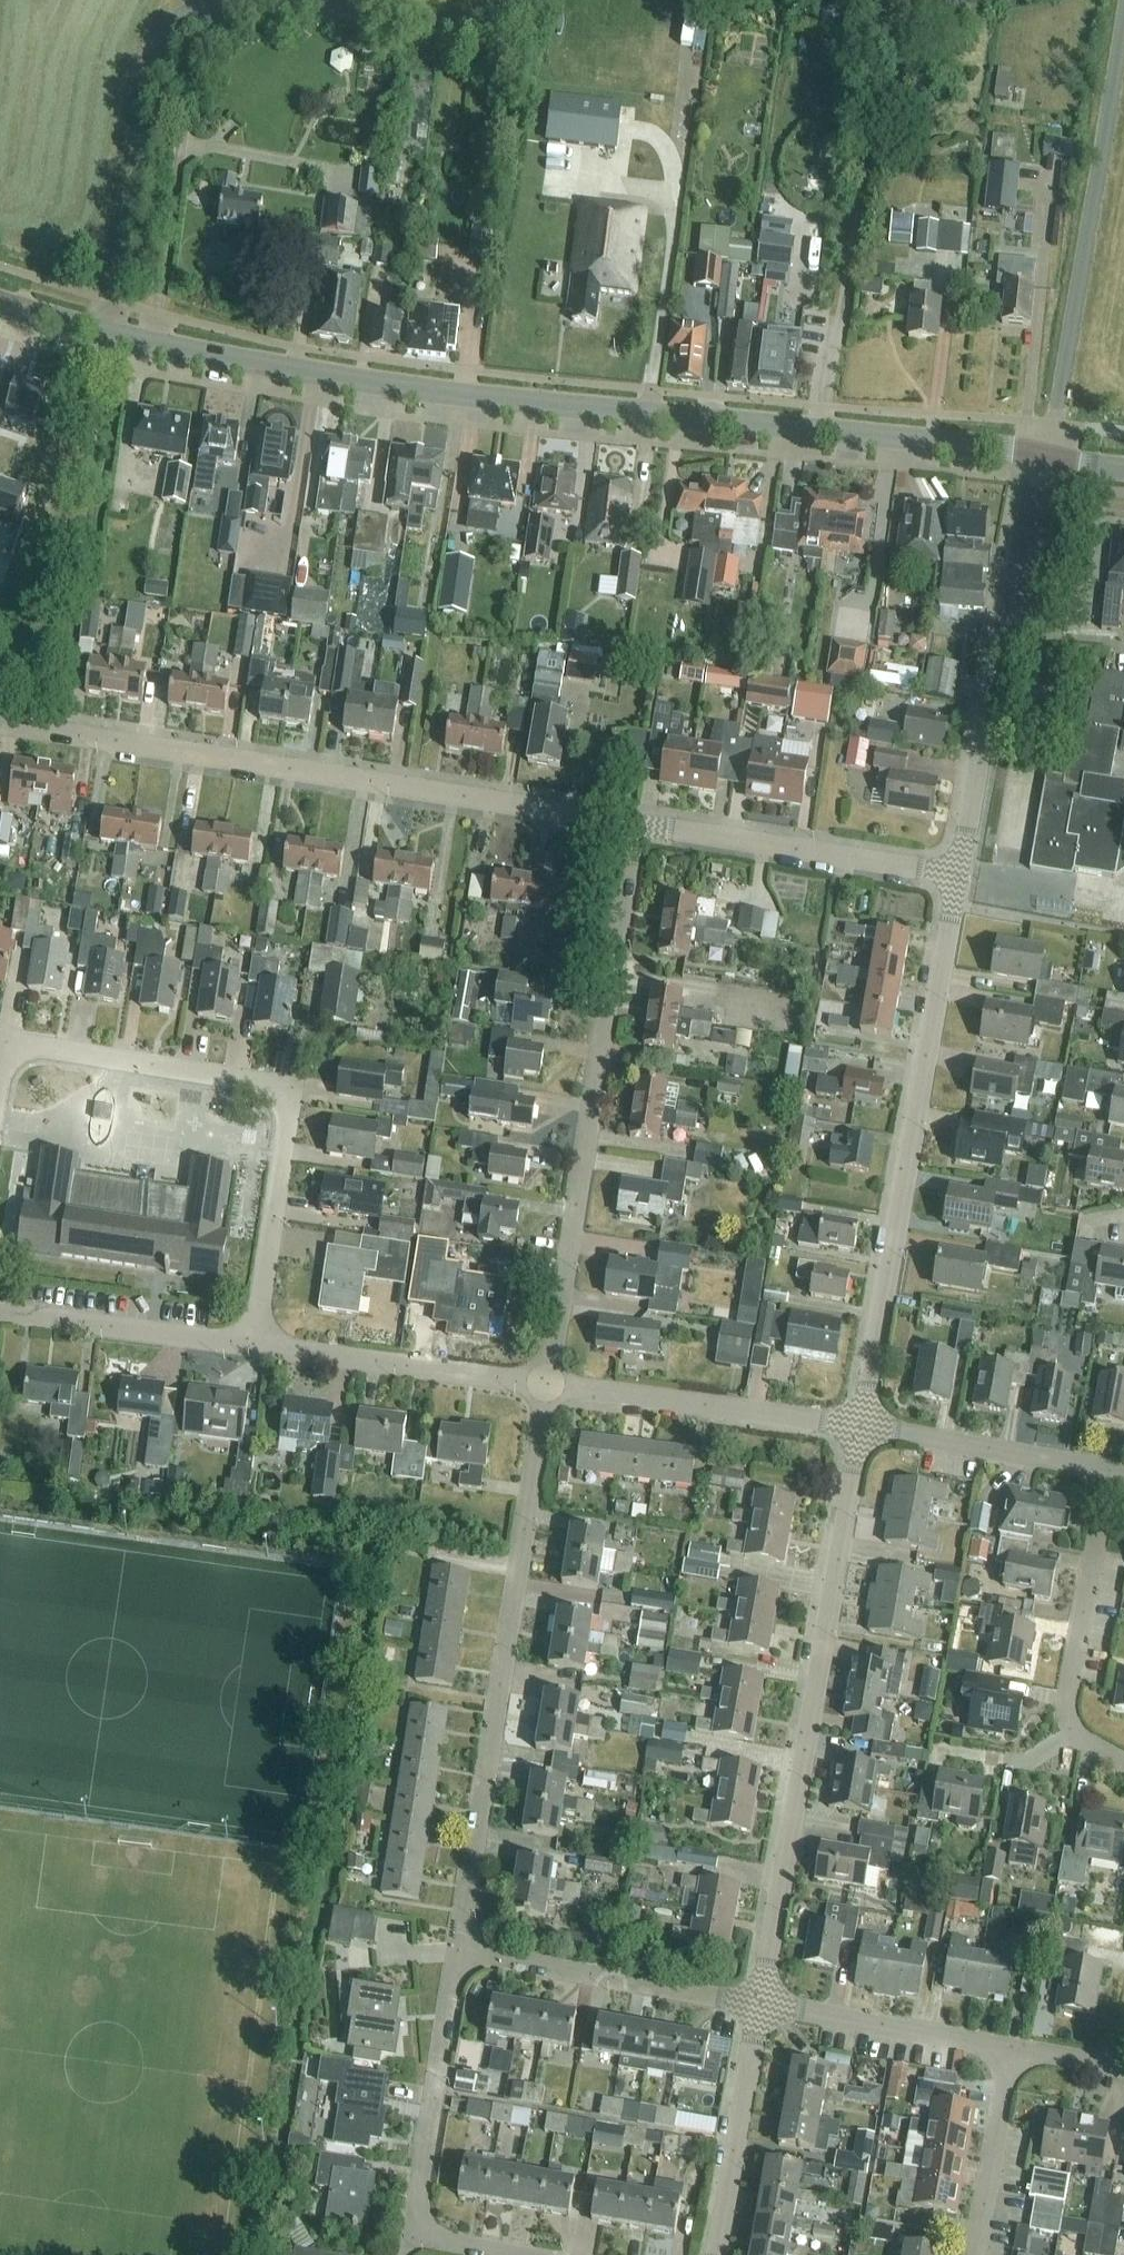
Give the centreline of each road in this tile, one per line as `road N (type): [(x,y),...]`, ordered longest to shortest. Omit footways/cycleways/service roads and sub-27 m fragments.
road 1 (tertiary): [(1040,455),(424,391),(112,335)]
road 2 (residential): [(628,824),(0,721)]
road 3 (residential): [(0,1120),(14,1042),(294,1085),(255,1349)]
road 4 (residential): [(758,2006),(865,1437)]
road 5 (residential): [(457,1954),(549,1387)]
road 6 (residential): [(549,1387),(628,824)]
road 7 (residential): [(865,1437),(953,880)]
road 8 (unclassified): [(1040,455),(1052,424),(1117,0)]
road 9 (track): [(819,431),(863,168),(935,0)]
road 10 (unclassified): [(112,335),(144,114),(163,38),(204,9),(273,0)]
road 11 (residential): [(953,880),(1035,479)]
road 12 (residential): [(953,880),(628,824)]
road 13 (residential): [(865,1437),(549,1387)]
road 14 (residential): [(1123,1764),(1082,1738),(1067,1713),(1113,1476)]
road 15 (residential): [(758,2006),(457,1954)]
road 16 (residential): [(549,1387),(255,1349)]
road 17 (residential): [(410,2239),(457,1954)]
road 18 (unclassified): [(277,0),(483,37),(517,17),(522,0)]
road 19 (residential): [(1018,2054),(758,2006)]
road 20 (residential): [(255,1349),(0,1314)]
road 21 (residential): [(714,2254),(758,2006)]
road 22 (residential): [(1113,1476),(865,1437)]
road 23 (residential): [(978,2254),(1018,2054)]

